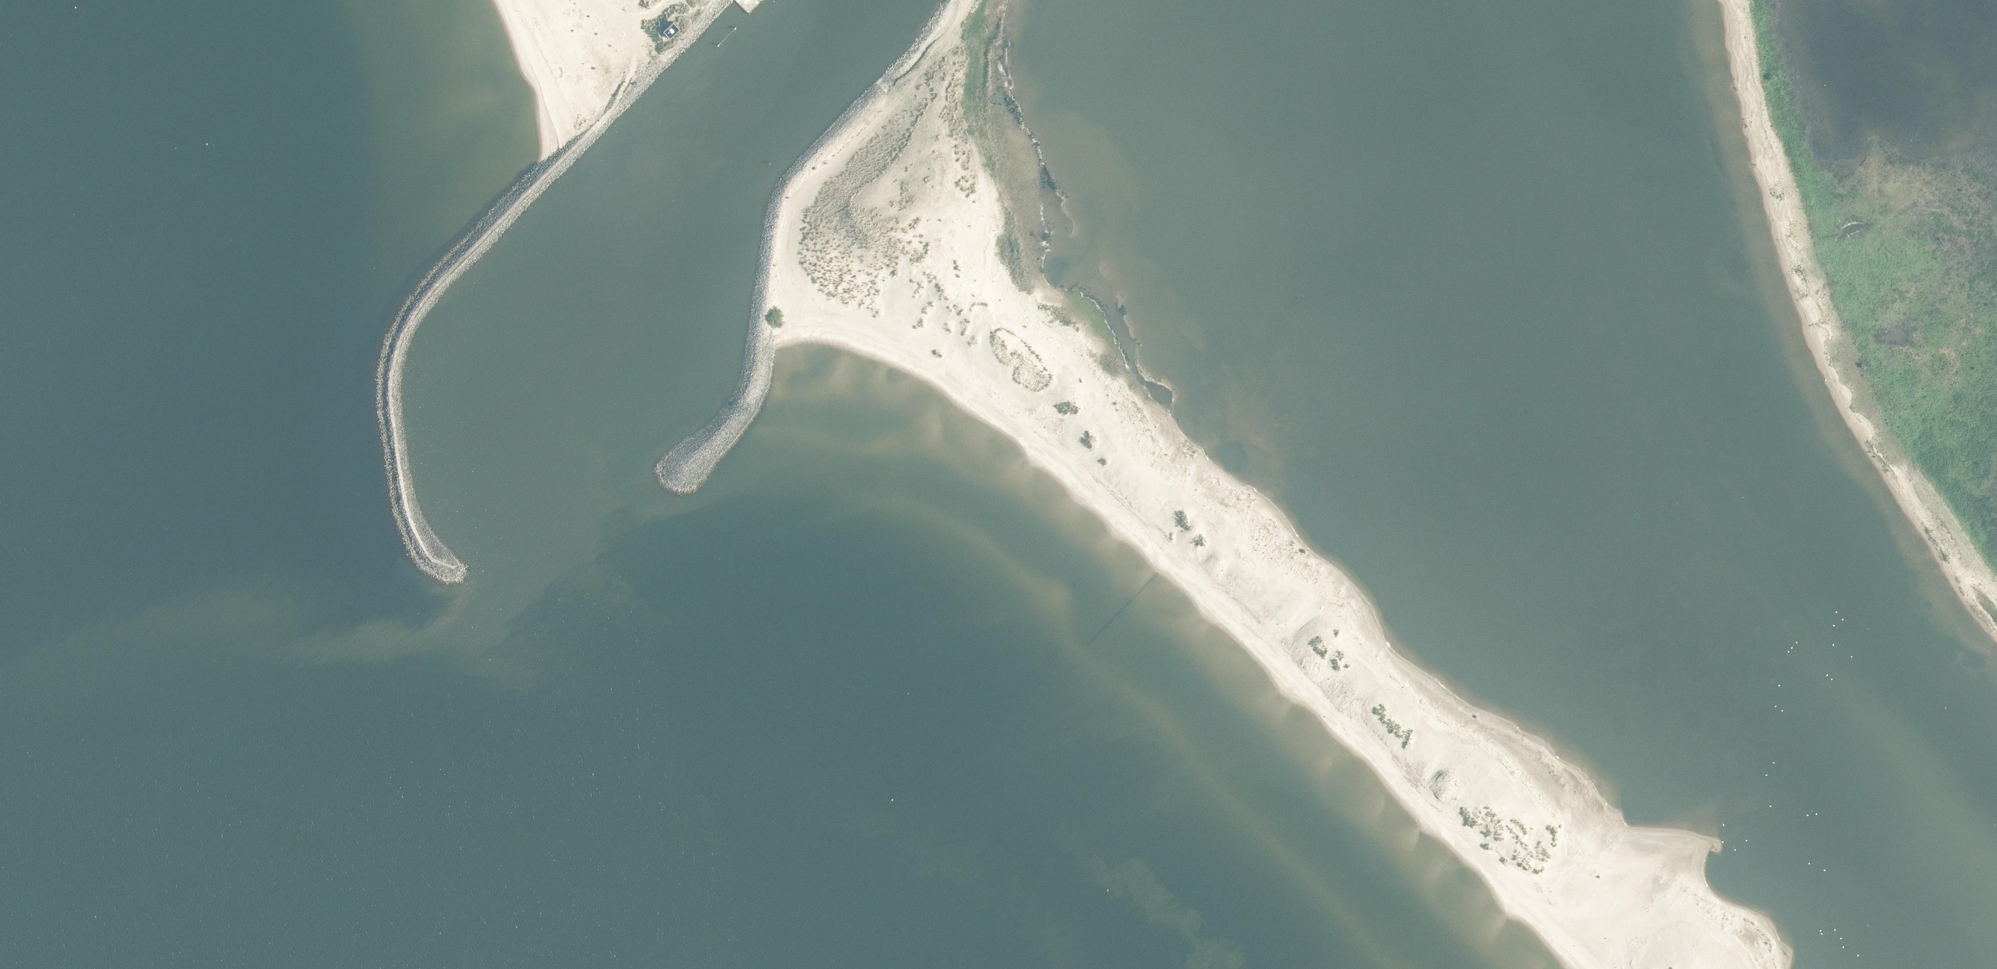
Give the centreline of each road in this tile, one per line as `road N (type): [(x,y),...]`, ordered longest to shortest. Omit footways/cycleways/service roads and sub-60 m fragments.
road 1 (track): [(760,285),(790,171),(843,116),(905,71),(947,0)]

